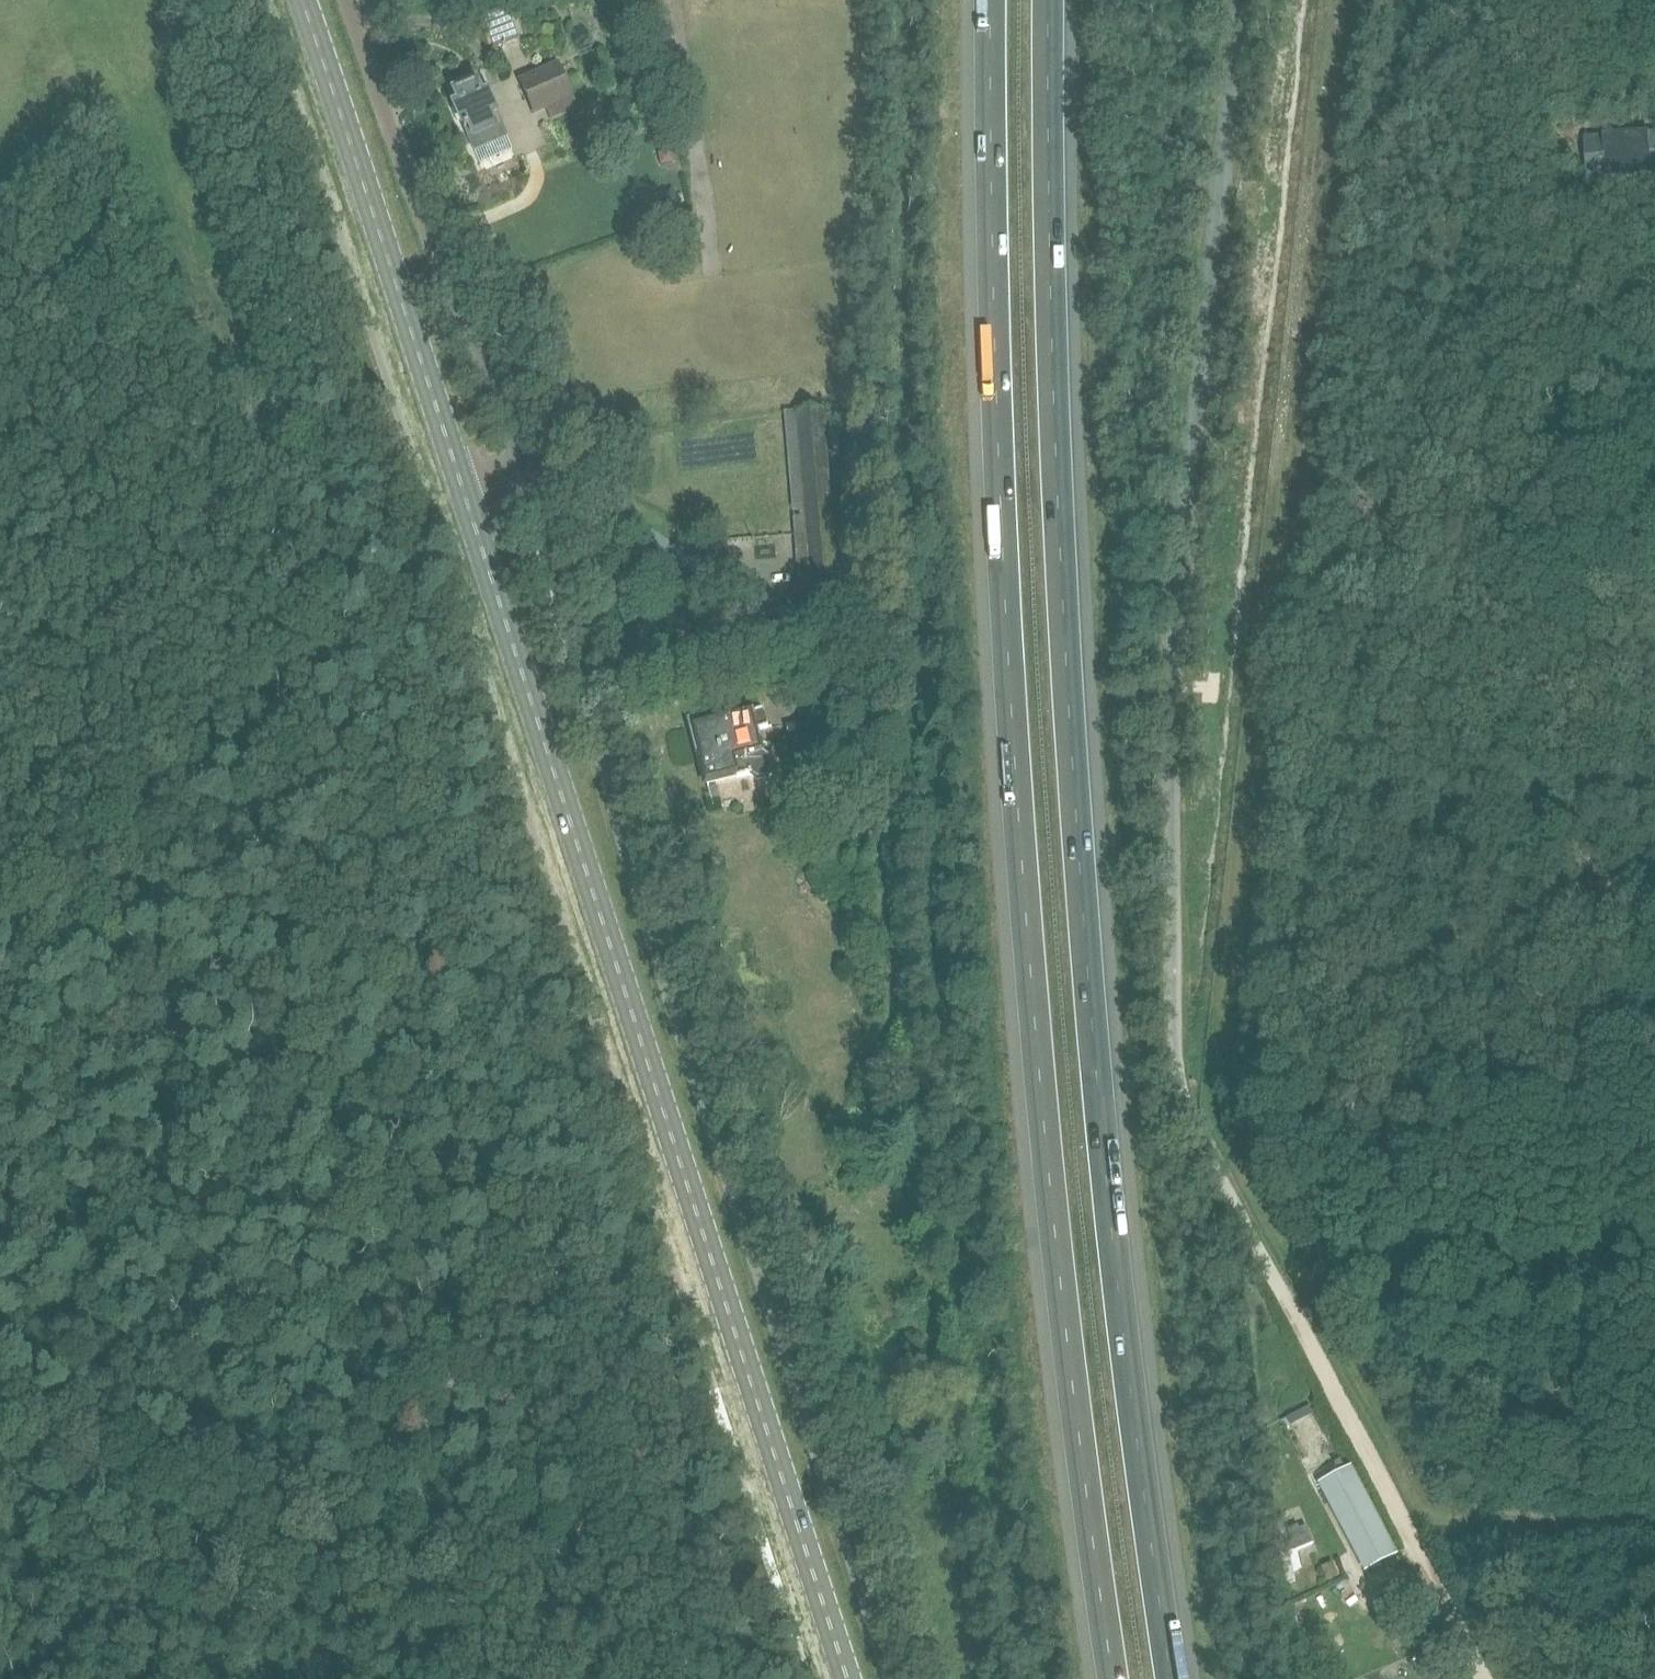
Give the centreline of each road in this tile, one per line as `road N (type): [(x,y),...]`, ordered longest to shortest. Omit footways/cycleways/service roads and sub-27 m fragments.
road 1 (motorway): [(1174,1678),(1125,1364),(1083,906),(1049,267),(1048,0)]
road 2 (motorway): [(991,0),(1001,516),(1027,912),(1073,1383),(1113,1678)]
road 3 (unclassified): [(1237,1252),(1161,1075),(1197,437),(1240,0)]
road 4 (primary): [(848,1678),(468,505)]
road 5 (unclassified): [(468,505),(532,483),(355,0)]
road 6 (primary): [(468,505),(302,0)]
road 7 (track): [(1486,1678),(1442,1591),(1237,1252)]

